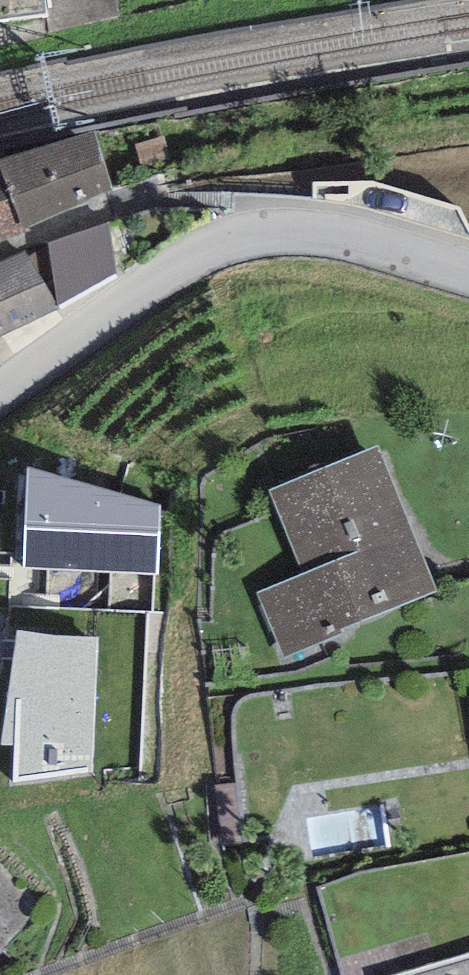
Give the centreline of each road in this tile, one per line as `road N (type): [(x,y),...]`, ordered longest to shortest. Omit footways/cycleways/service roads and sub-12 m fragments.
road 1 (unclassified): [(0,405),(207,250),(310,225),(468,268)]
road 2 (residential): [(0,256),(165,198)]

